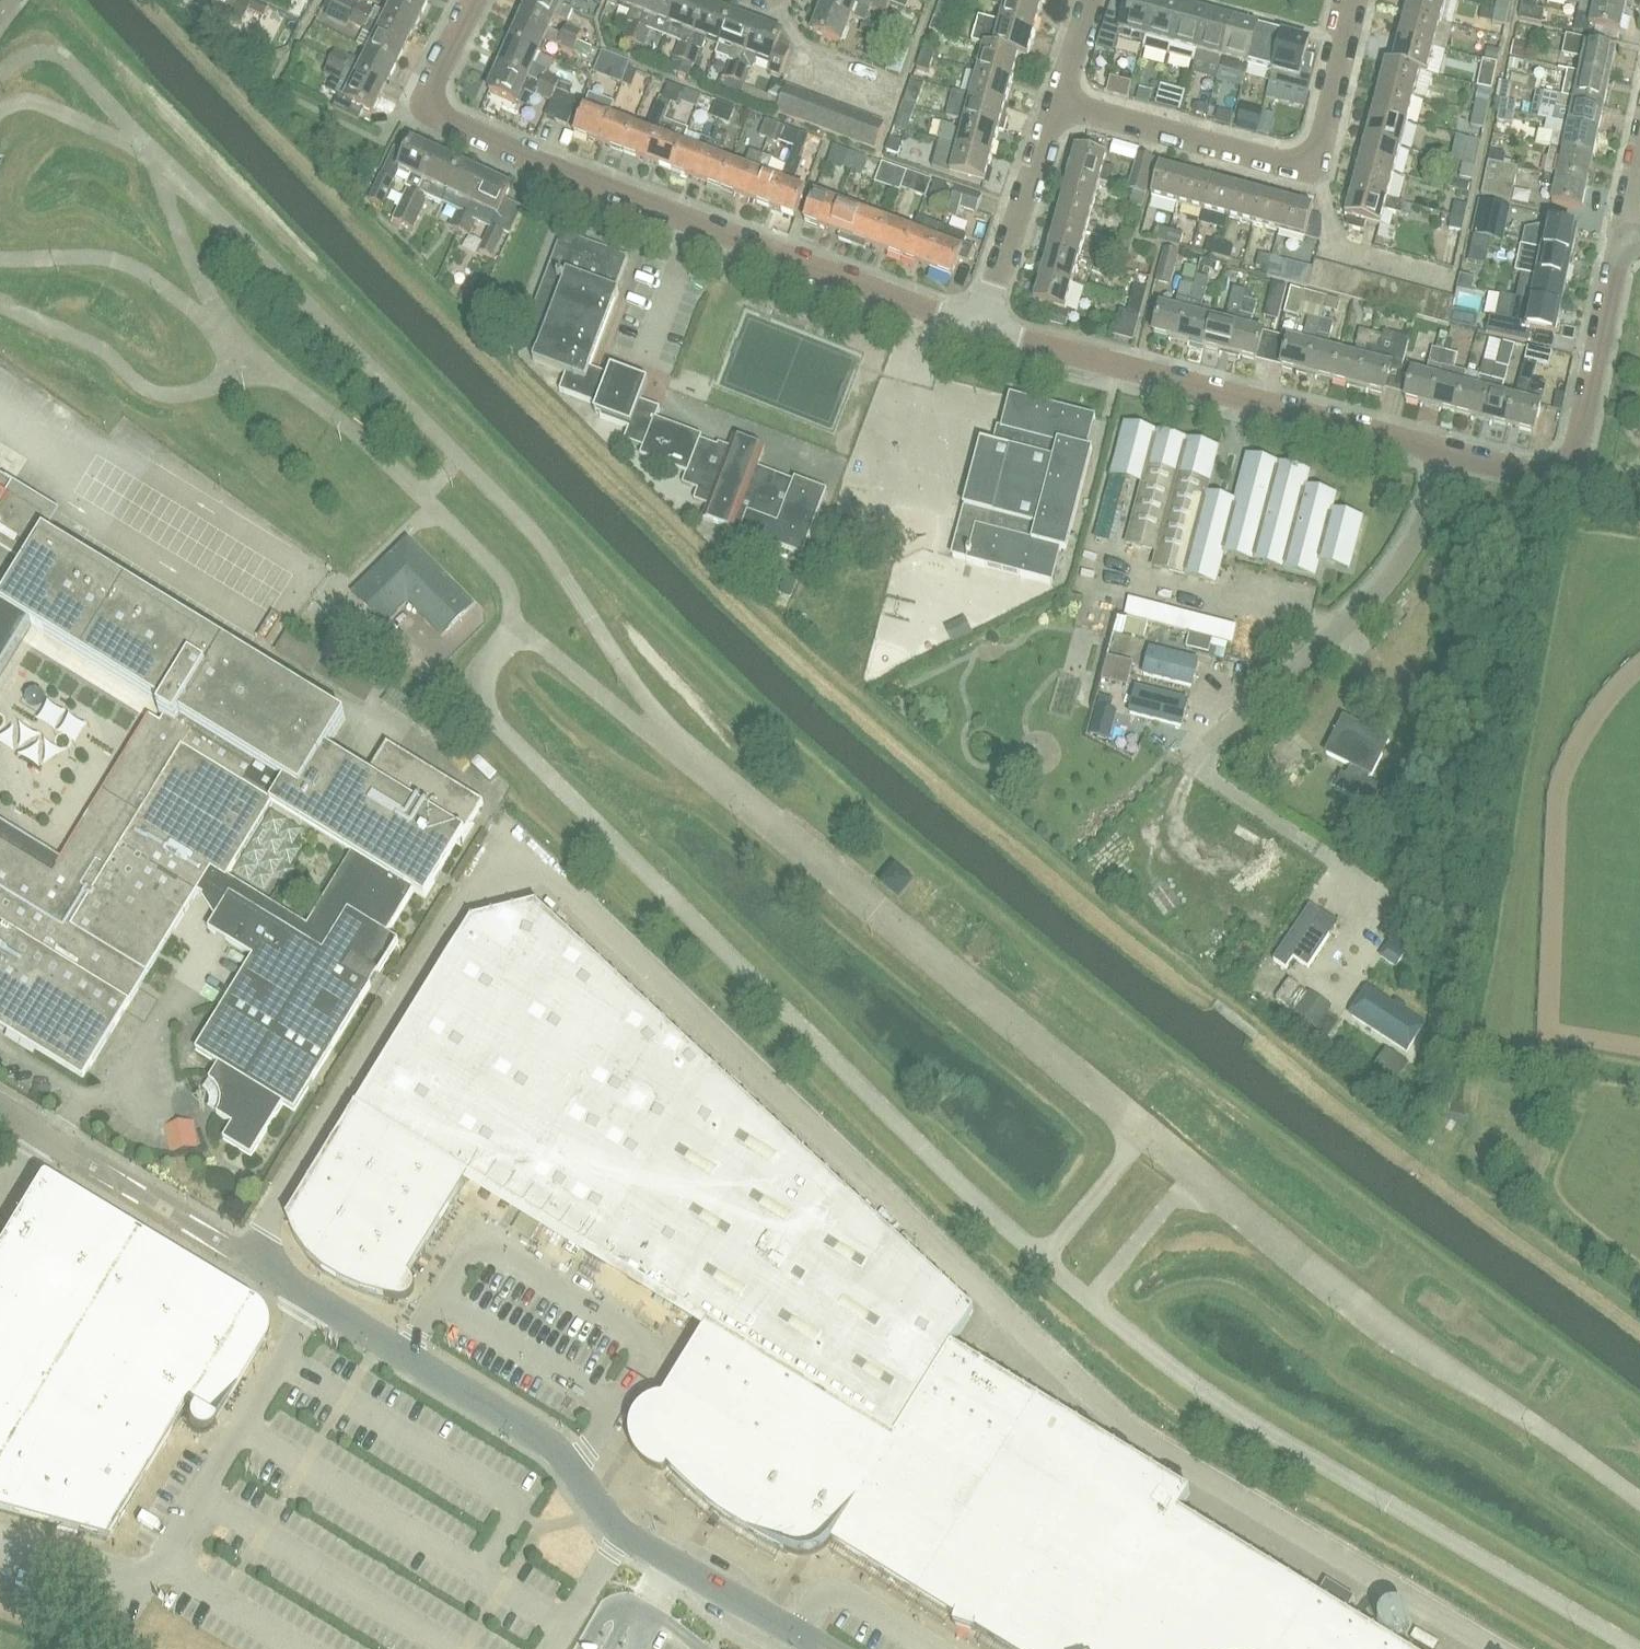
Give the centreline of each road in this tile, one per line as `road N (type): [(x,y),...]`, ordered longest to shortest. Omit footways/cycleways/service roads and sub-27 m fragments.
road 1 (track): [(0,342),(166,425),(254,485),(329,557),(350,551),(360,519),(380,509),(401,511),(421,527),(476,586),(510,638),(519,668),(583,738),(652,853),(1004,1189),(1028,1246)]
road 2 (residential): [(977,326),(1557,474),(1572,458),(1624,233)]
road 3 (track): [(583,738),(752,843),(1090,1129),(1091,1157),(1028,1246)]
road 4 (unclassified): [(802,1630),(624,1533),(555,1449),(251,1259)]
road 5 (track): [(1136,1315),(1197,1370),(1271,1417),(1639,1626)]
road 6 (track): [(89,178),(38,282),(44,306),(206,358),(349,461),(401,511)]
road 7 (residential): [(1057,100),(1281,163),(1309,161),(1350,0)]
road 8 (residential): [(694,219),(453,118),(448,106),(458,65),(493,0)]
road 9 (track): [(672,790),(726,789),(742,754),(612,606),(562,522)]
road 10 (track): [(293,249),(184,245),(160,233),(122,166),(75,139),(31,134),(0,148)]
road 11 (residential): [(977,326),(694,219)]
road 12 (residential): [(977,326),(1057,100)]
road 13 (track): [(0,227),(78,175),(102,182),(131,205)]
road 14 (residential): [(642,354),(694,219)]

